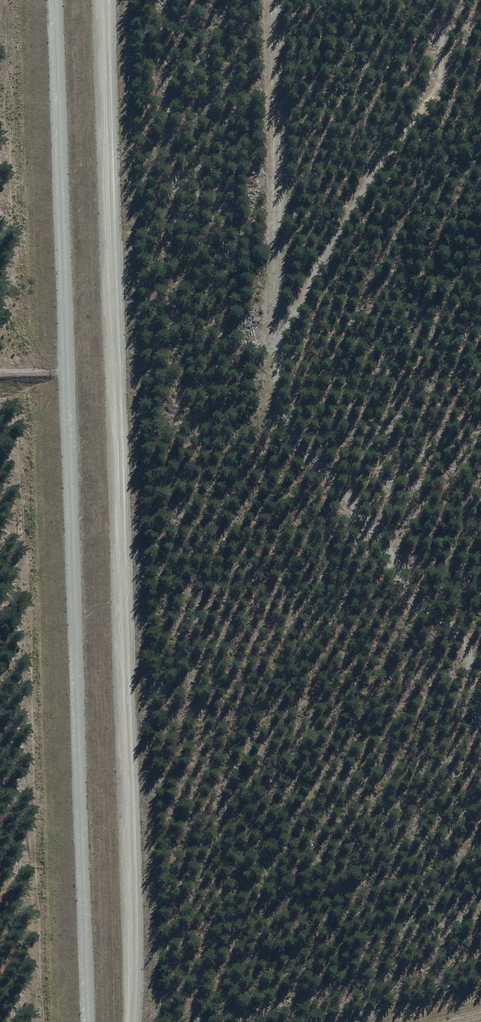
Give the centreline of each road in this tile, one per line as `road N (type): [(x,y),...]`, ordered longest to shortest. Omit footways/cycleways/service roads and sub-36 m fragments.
road 1 (unclassified): [(87,1021),(53,0)]
road 2 (unclassified): [(104,0),(130,1021)]
road 3 (track): [(279,0),(278,340)]

